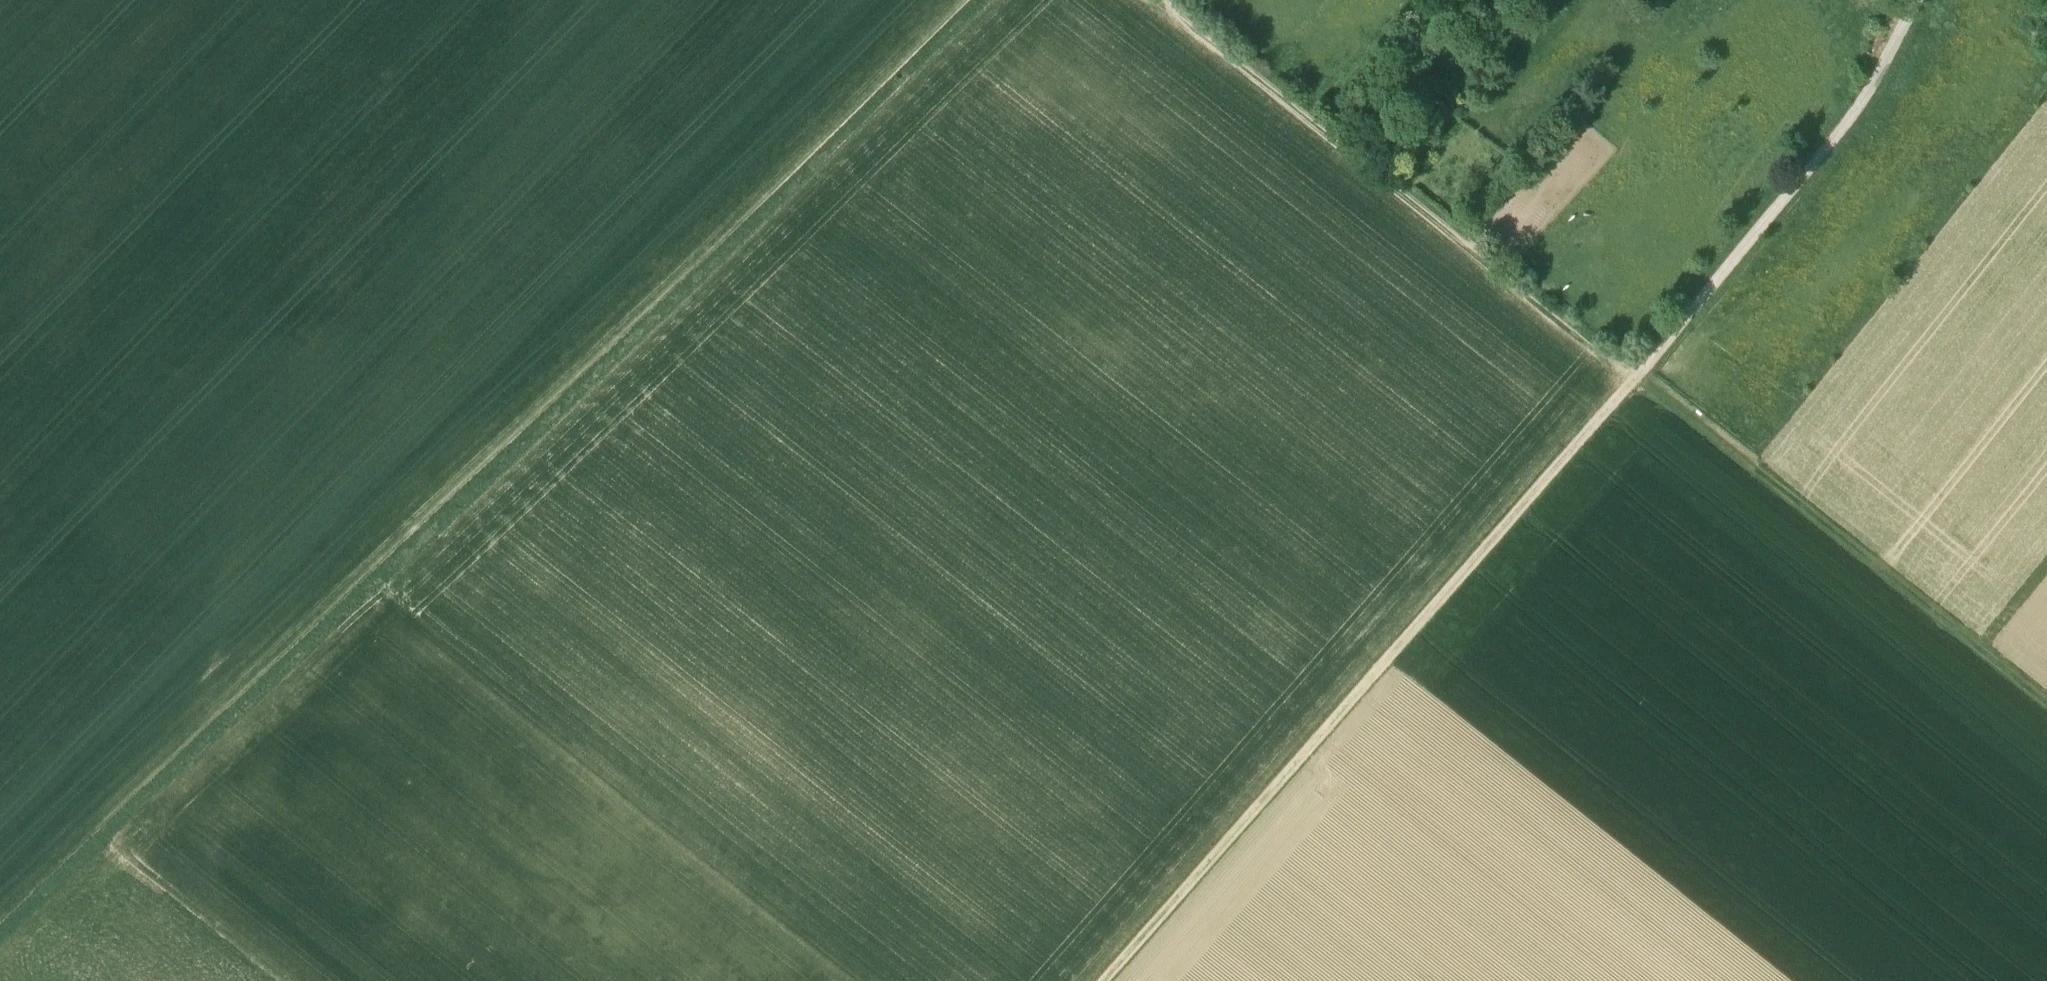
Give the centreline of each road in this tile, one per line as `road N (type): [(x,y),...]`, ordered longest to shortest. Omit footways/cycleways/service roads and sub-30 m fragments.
road 1 (track): [(981,0),(0,938)]
road 2 (track): [(1163,0),(2046,708)]
road 3 (track): [(1103,980),(1636,376)]
road 4 (residential): [(1636,376),(1839,134),(1915,0)]

